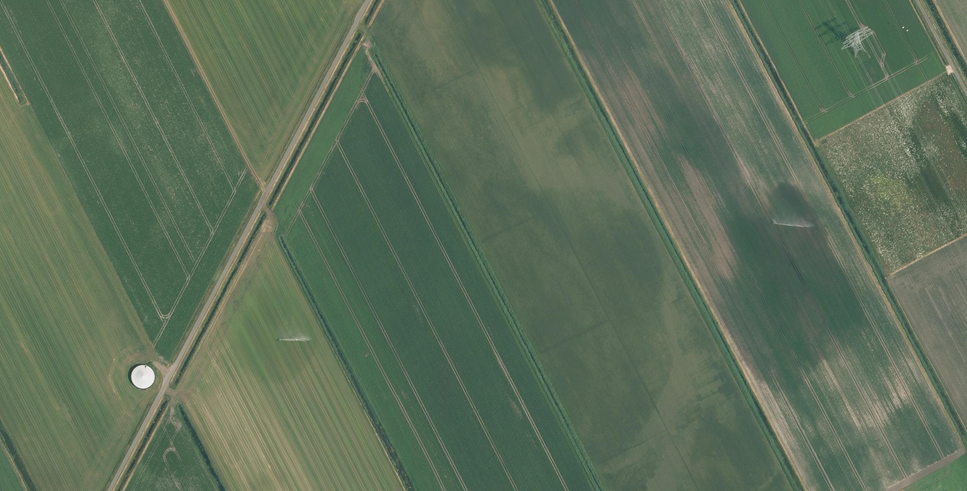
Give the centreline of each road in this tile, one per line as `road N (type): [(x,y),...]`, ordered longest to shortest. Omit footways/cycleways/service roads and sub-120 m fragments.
road 1 (unclassified): [(108,490),(368,0)]

